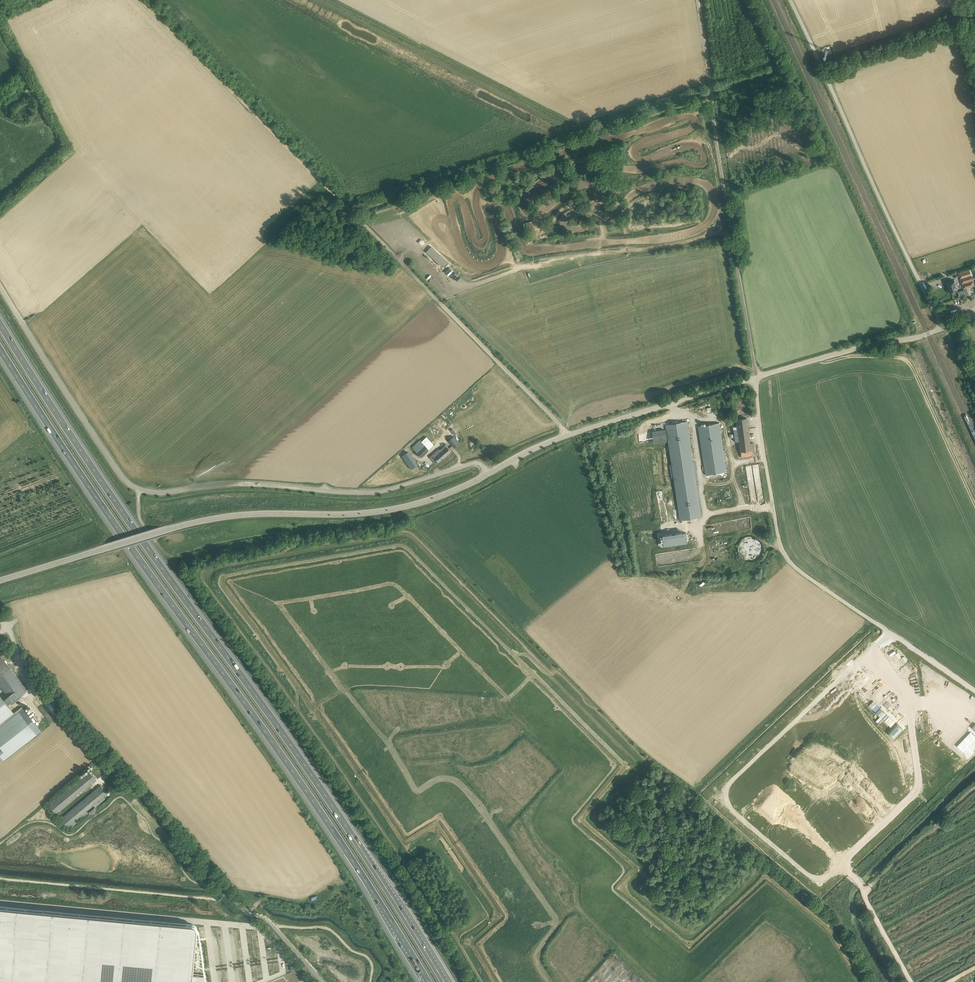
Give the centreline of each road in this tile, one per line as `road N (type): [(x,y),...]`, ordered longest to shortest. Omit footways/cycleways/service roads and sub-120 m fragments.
road 1 (motorway): [(444,981),(275,718),(0,323)]
road 2 (motorway): [(0,347),(268,725),(427,981)]
road 3 (track): [(140,0),(569,436)]
road 4 (unclassified): [(488,472),(476,464),(374,490),(131,486),(0,285)]
road 5 (unclassified): [(0,581),(232,516),(410,506),(488,472)]
road 6 (unclassified): [(249,915),(25,664),(0,620)]
road 7 (track): [(698,0),(755,379)]
road 8 (unclassified): [(944,327),(789,0)]
road 9 (unclassified): [(917,652),(789,556),(755,379)]
road 10 (unclassified): [(488,472),(586,430),(755,379)]
road 11 (unclassified): [(755,379),(944,327)]

